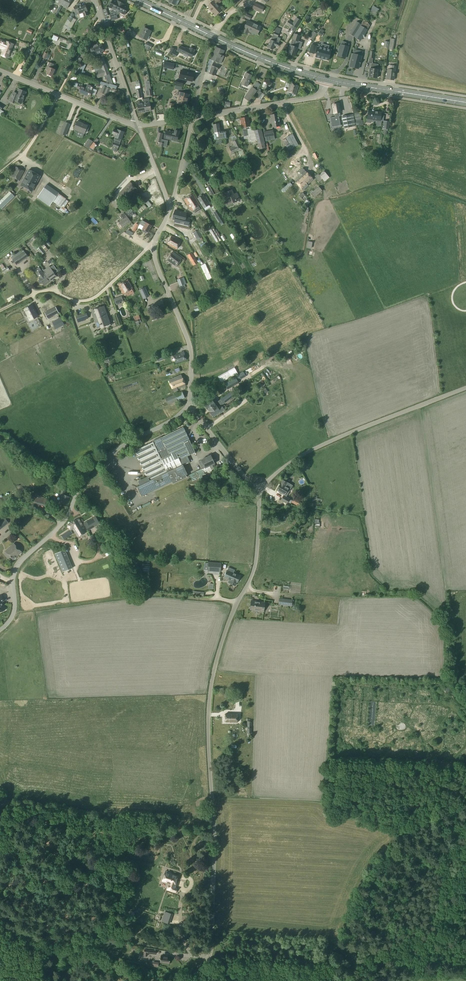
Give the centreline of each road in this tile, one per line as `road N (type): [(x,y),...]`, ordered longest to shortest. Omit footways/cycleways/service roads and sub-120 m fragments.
road 1 (unclassified): [(199,980),(210,958),(214,886),(209,700),(225,631),(256,561),(259,491)]
road 2 (unclassified): [(0,630),(13,614),(15,569),(63,521),(93,465),(190,405)]
road 3 (unclassified): [(259,491),(315,448),(465,388)]
road 4 (track): [(13,614),(154,595),(237,602)]
road 5 (primary): [(325,79),(137,0)]
road 6 (track): [(351,980),(465,822)]
road 7 (track): [(210,958),(189,955),(180,906),(198,803),(212,800)]
road 8 (track): [(0,310),(50,288),(89,298),(154,245)]
road 9 (unclassified): [(190,405),(190,347),(154,258),(155,240)]
road 10 (residential): [(0,71),(137,125)]
road 11 (residential): [(192,118),(313,97),(325,79)]
road 12 (primary): [(465,103),(325,79)]
road 13 (residential): [(137,125),(94,0)]

